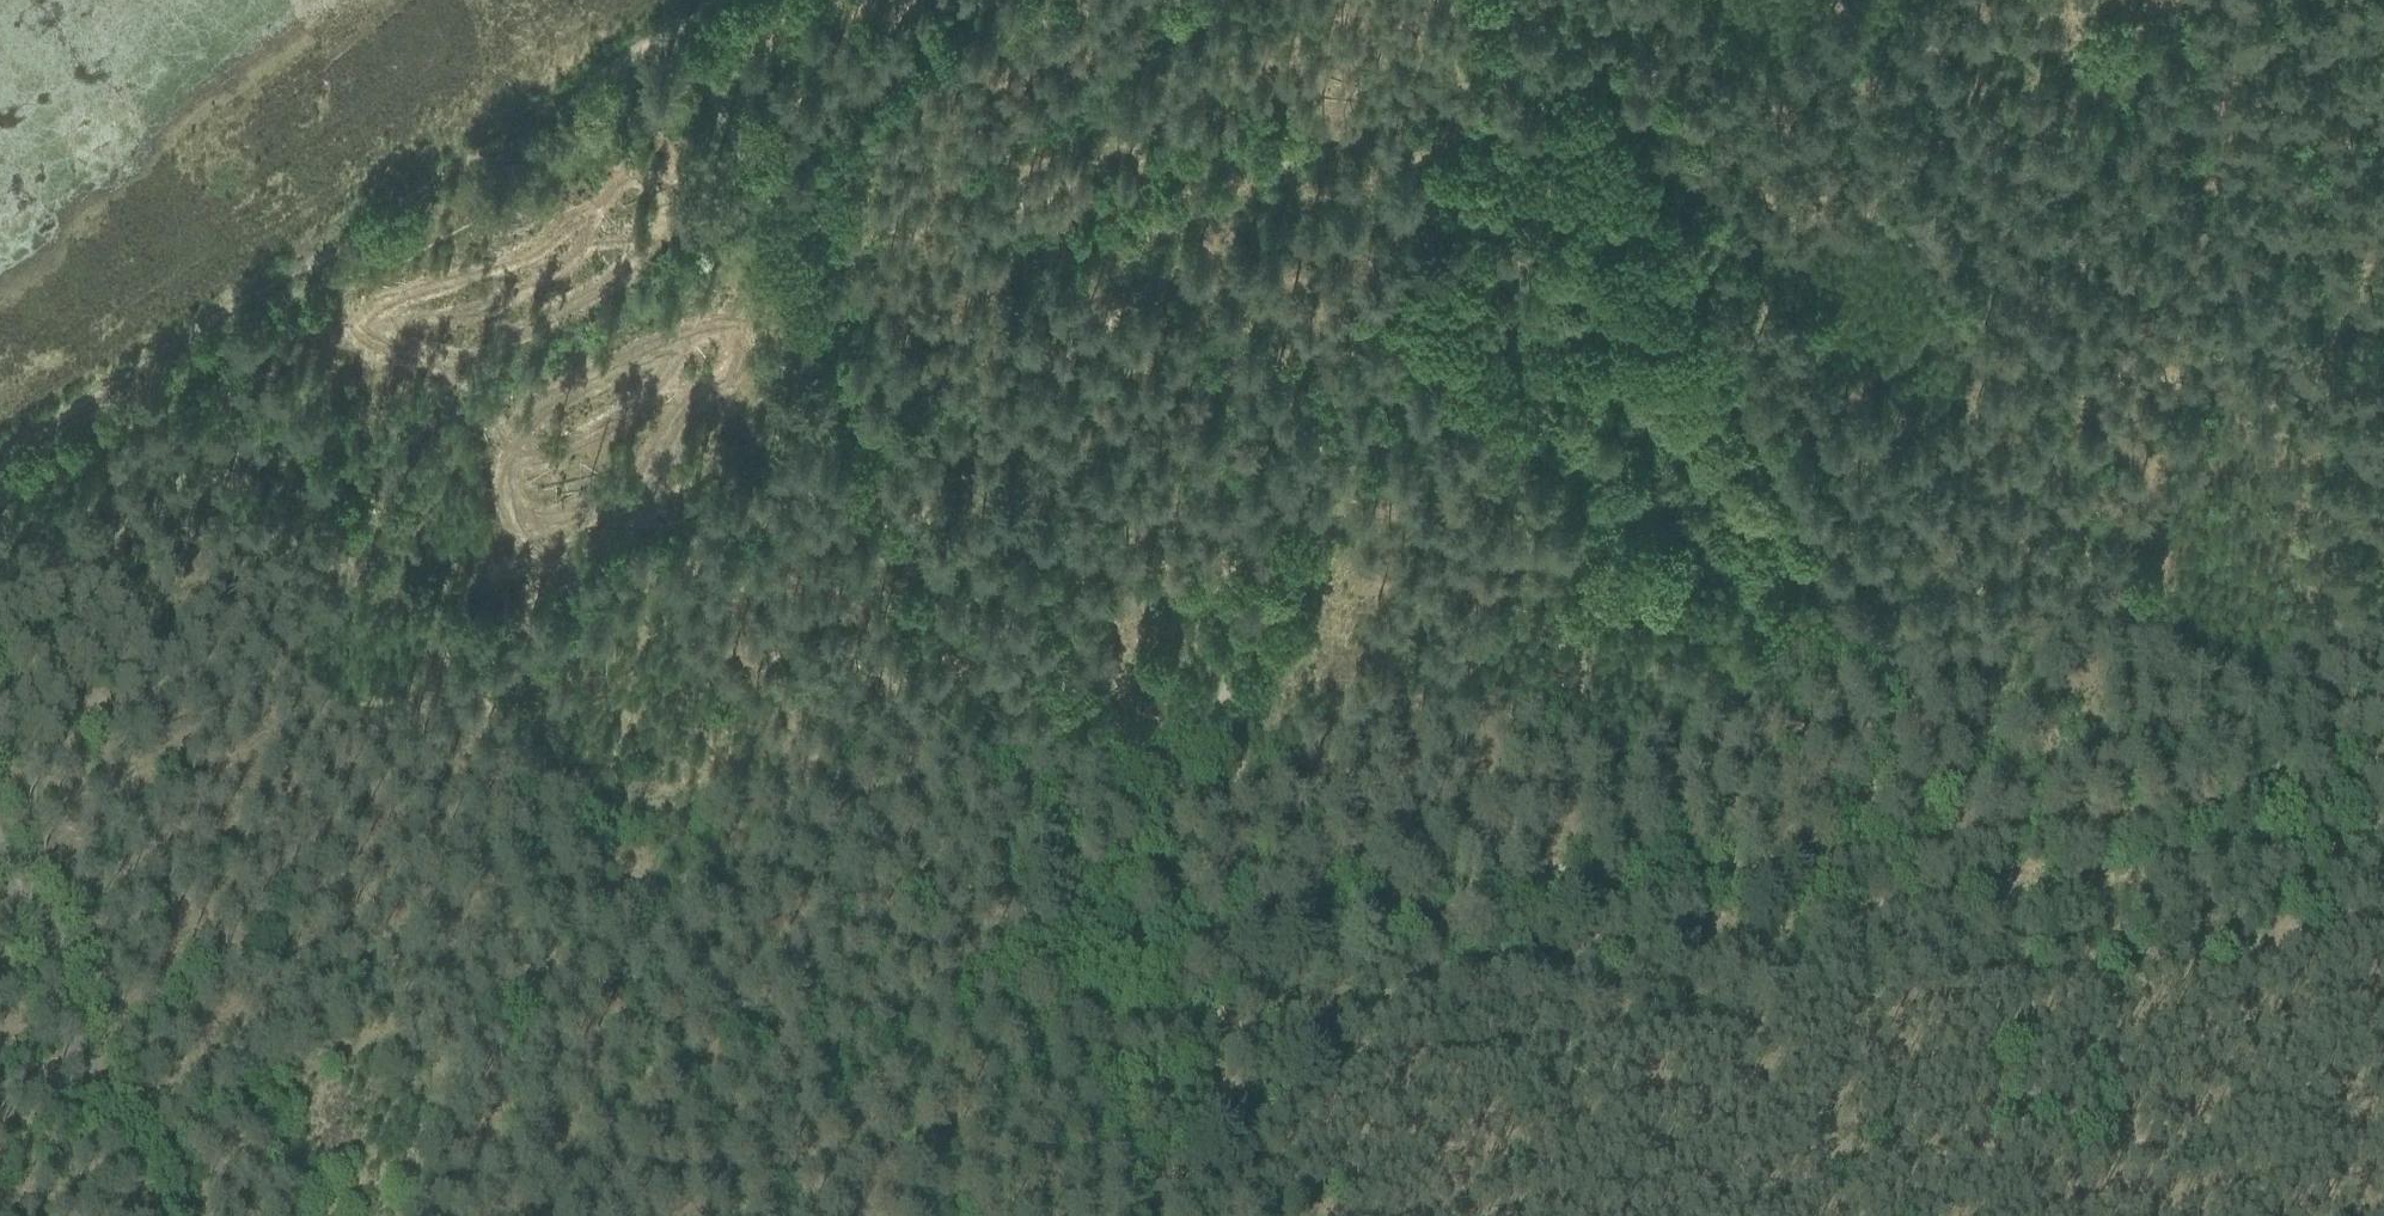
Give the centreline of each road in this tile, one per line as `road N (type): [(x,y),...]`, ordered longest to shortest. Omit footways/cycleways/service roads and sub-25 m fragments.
road 1 (track): [(675,37),(816,292),(1069,888),(1098,929)]
road 2 (track): [(1569,103),(1512,175),(1098,929)]
road 3 (track): [(1969,847),(1096,967)]
road 4 (track): [(596,77),(0,454)]
road 5 (track): [(1096,967),(680,1081),(612,1120),(509,1215)]
road 6 (track): [(2383,794),(1969,847)]
road 7 (track): [(0,846),(152,1215)]
road 8 (track): [(1096,967),(1155,1215)]

